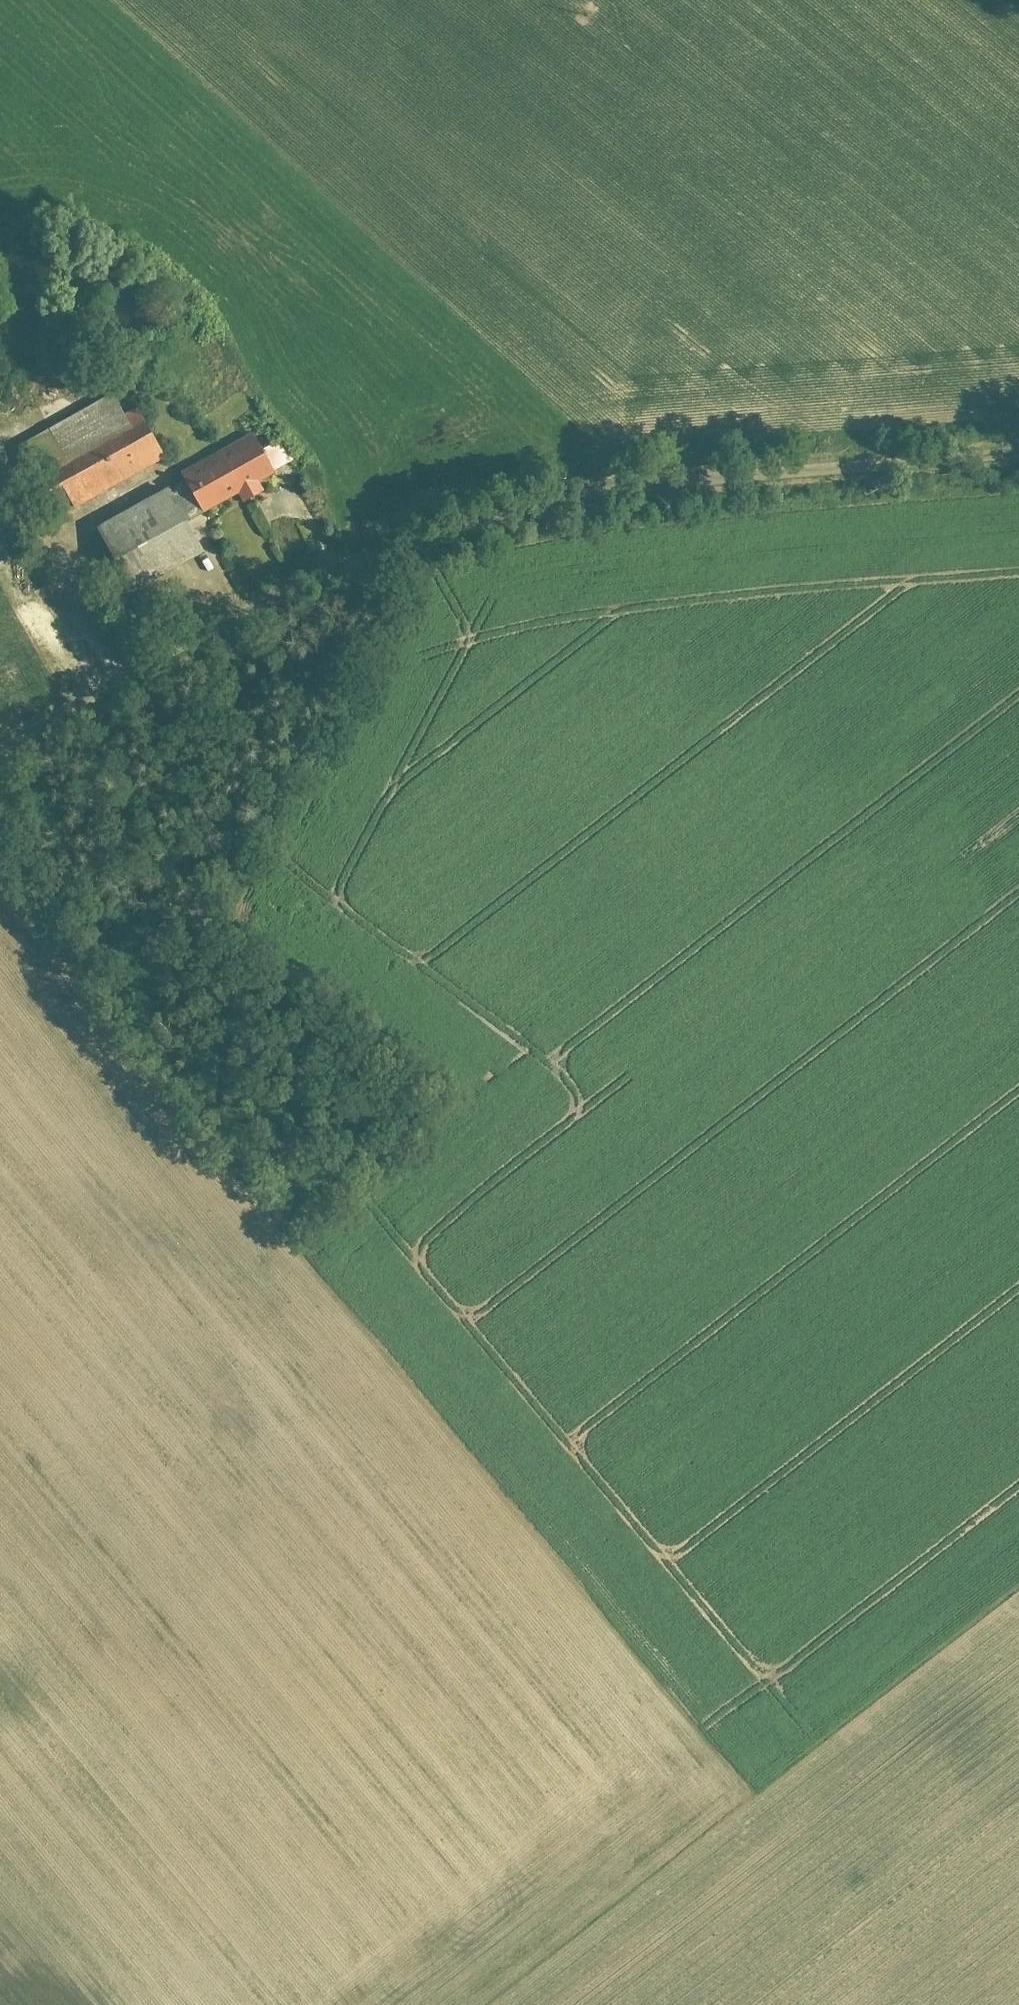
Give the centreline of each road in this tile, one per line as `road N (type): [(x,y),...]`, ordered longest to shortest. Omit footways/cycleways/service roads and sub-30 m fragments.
road 1 (unclassified): [(0,766),(421,525),(1018,459)]

